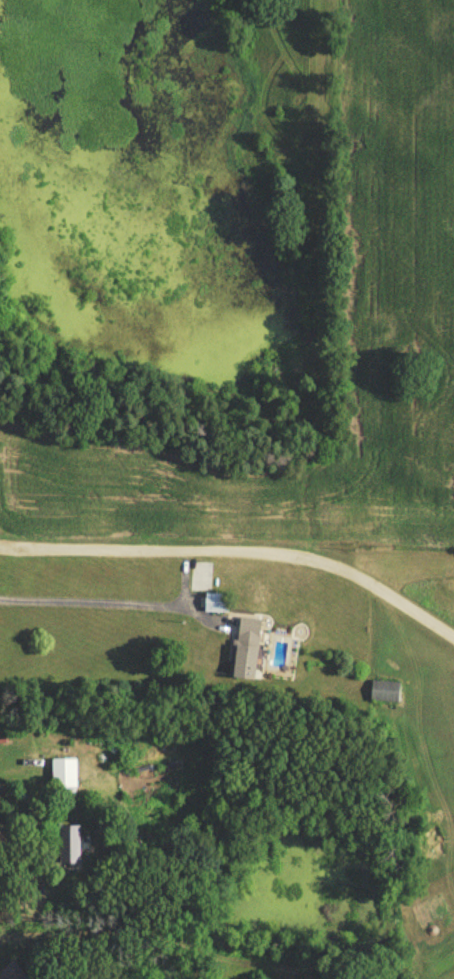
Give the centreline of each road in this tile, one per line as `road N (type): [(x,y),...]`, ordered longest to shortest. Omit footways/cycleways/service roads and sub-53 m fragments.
road 1 (residential): [(0,543),(325,563),(359,575),(453,639)]
road 2 (residential): [(0,943),(153,960),(207,978)]

